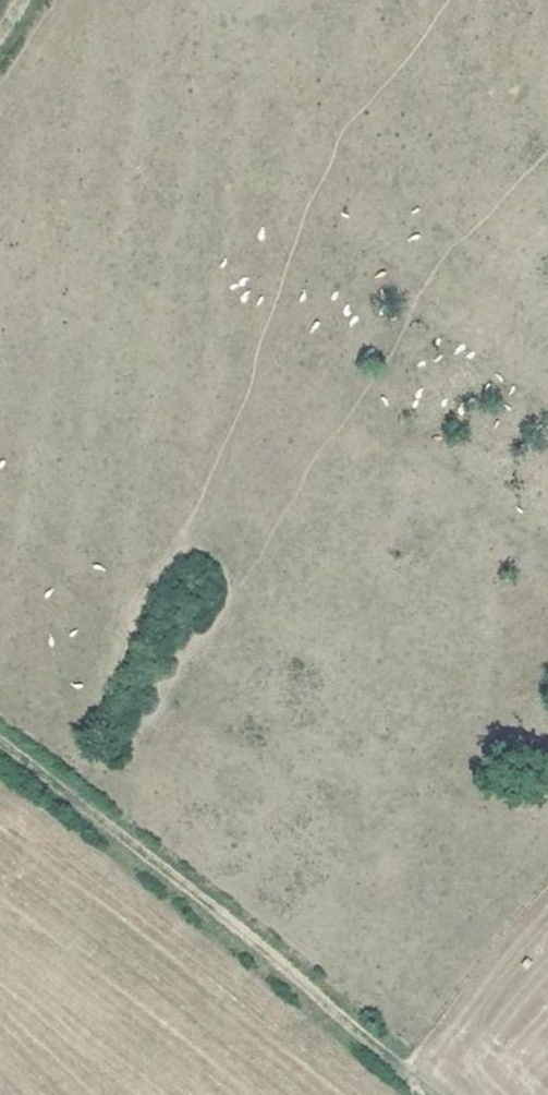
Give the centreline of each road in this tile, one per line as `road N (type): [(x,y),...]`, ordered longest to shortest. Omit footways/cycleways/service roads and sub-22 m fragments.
road 1 (track): [(0,746),(429,1094)]

